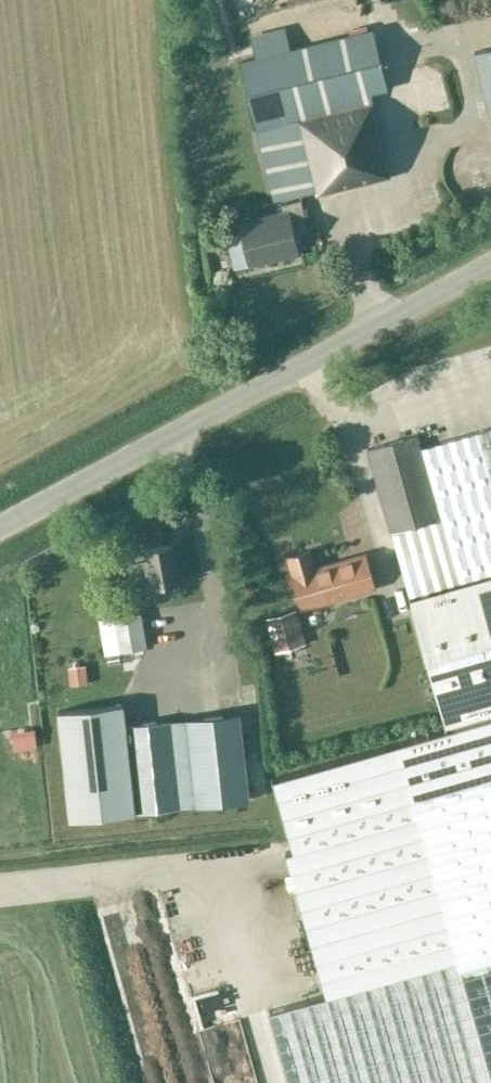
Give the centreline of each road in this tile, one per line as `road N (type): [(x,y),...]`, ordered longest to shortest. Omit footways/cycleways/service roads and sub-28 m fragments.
road 1 (unclassified): [(0,532),(490,267)]

